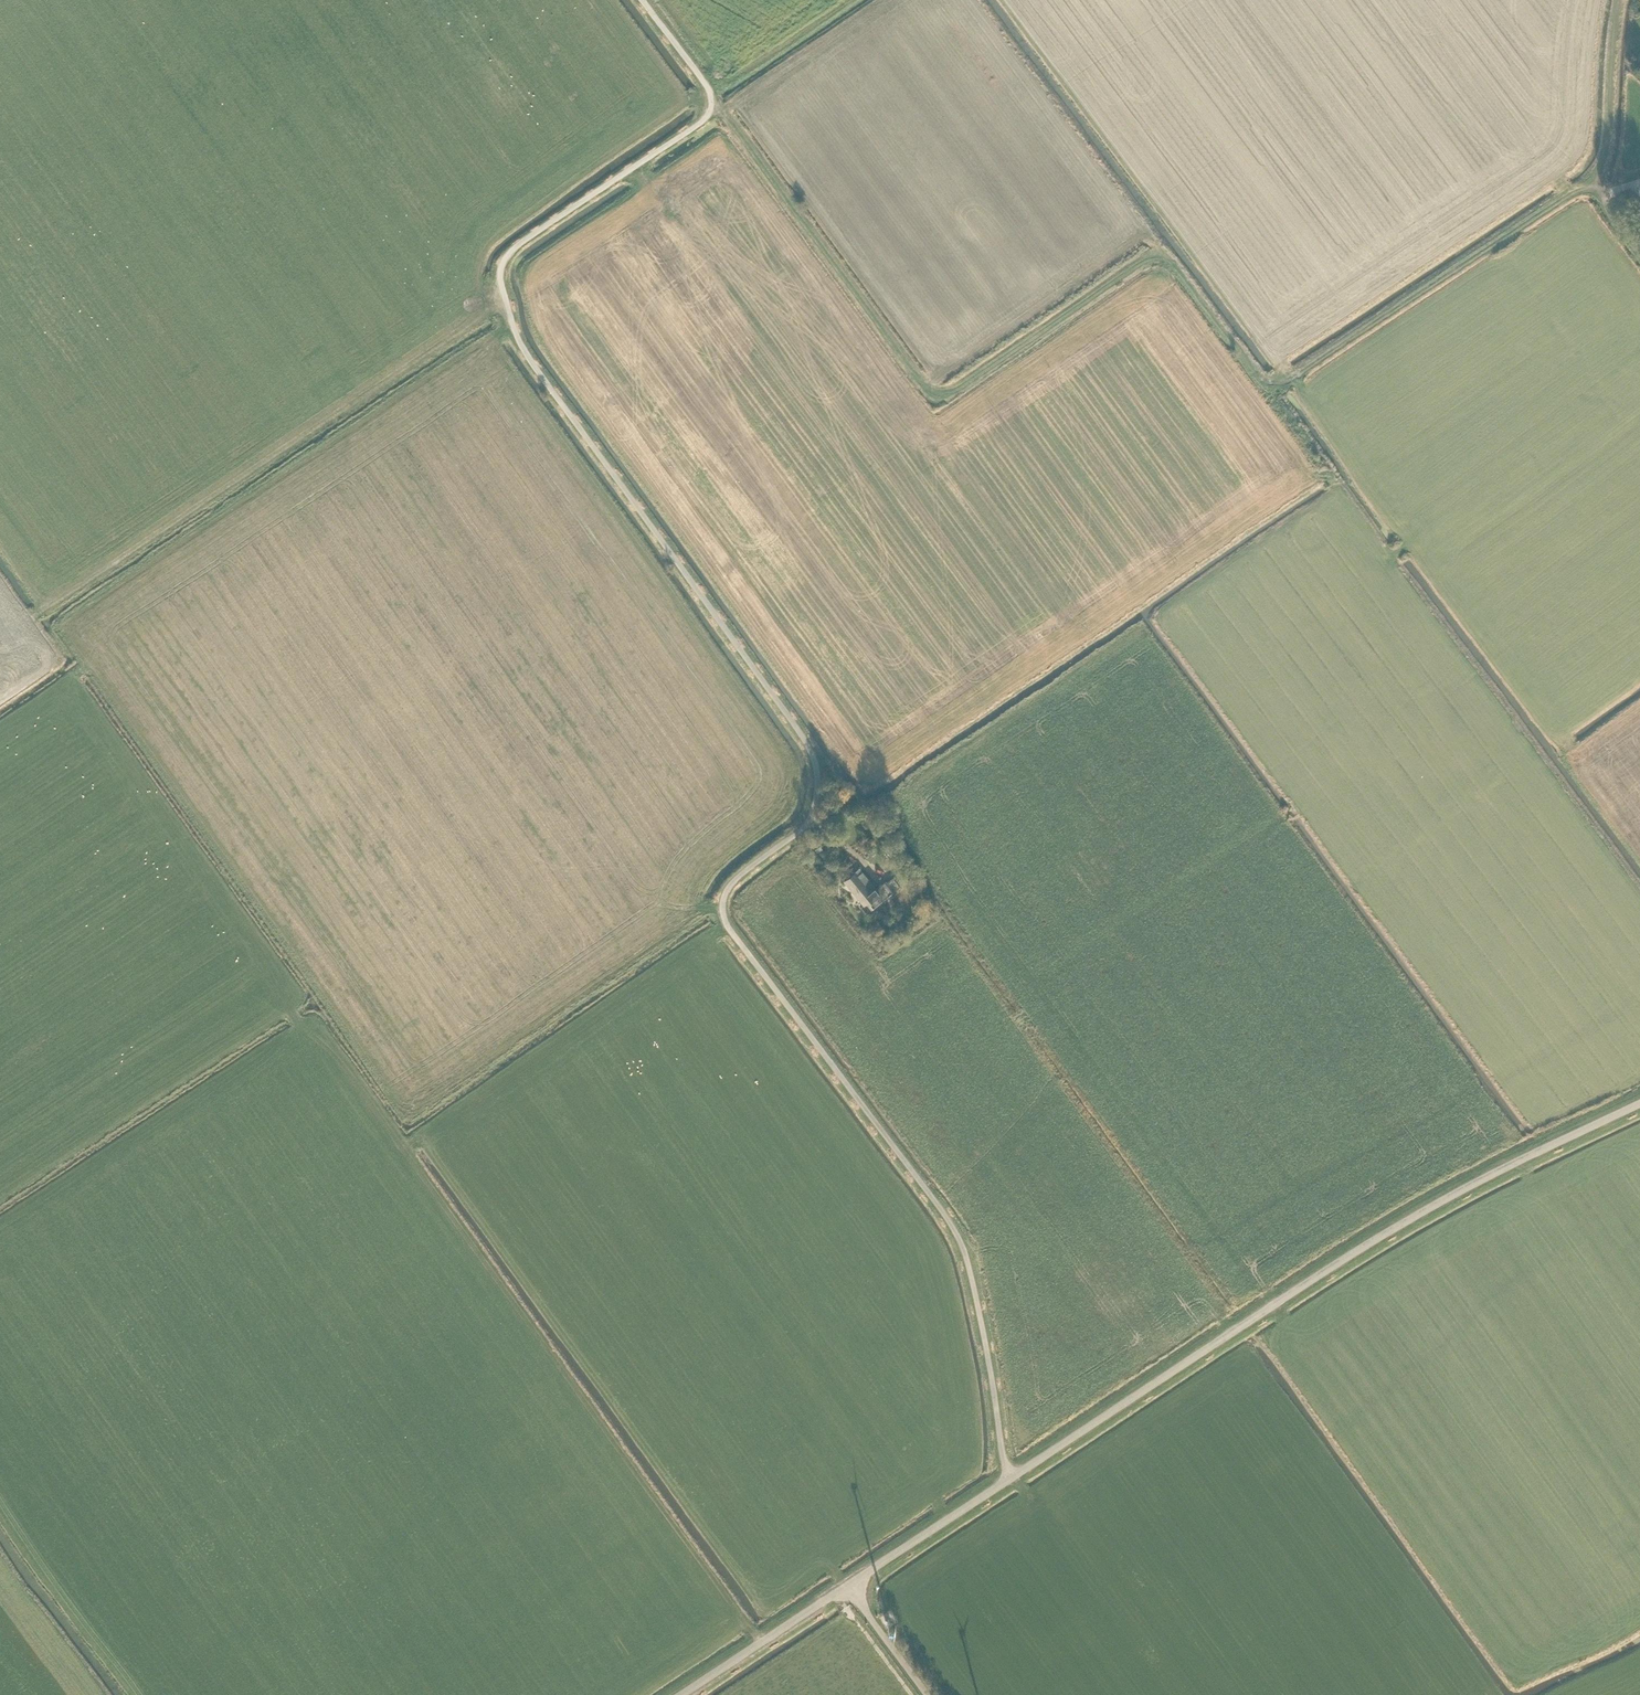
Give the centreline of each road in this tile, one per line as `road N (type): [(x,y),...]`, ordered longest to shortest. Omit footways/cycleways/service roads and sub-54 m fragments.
road 1 (unclassified): [(1013,1477),(955,1228),(723,915),(732,882),(809,818),(817,786),(810,749),(534,367),(501,282),(510,252),(694,127),(712,106),(707,86),(643,0)]
road 2 (track): [(1620,0),(1598,182),(1279,382),(1256,374),(1180,270),(1158,259),(959,388),(932,390),(712,106)]
road 3 (unclassified): [(1013,1477),(1420,1212),(1639,1103)]
road 4 (unclassified): [(682,1694),(1013,1477)]

